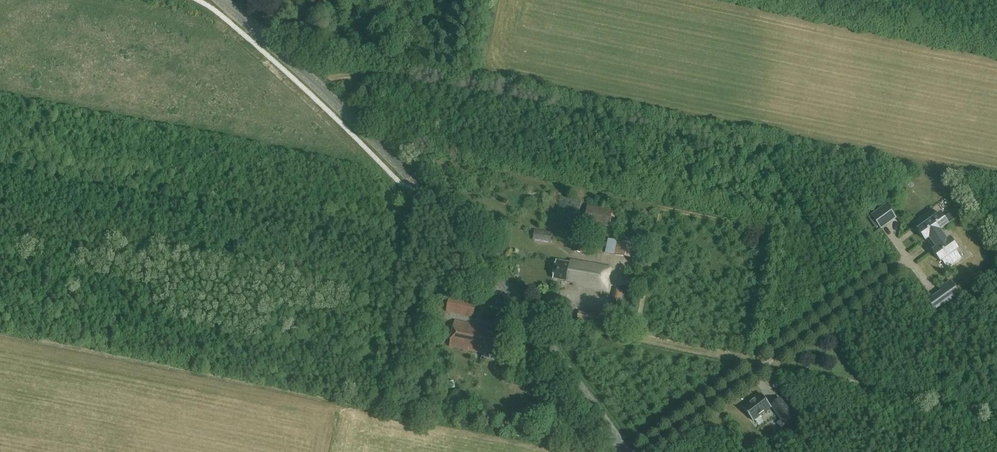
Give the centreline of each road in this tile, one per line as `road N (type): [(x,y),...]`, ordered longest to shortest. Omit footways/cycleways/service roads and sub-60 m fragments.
road 1 (tertiary): [(626,451),(516,301),(417,184),(220,0)]
road 2 (track): [(762,366),(996,411)]
road 3 (track): [(762,366),(614,336)]

